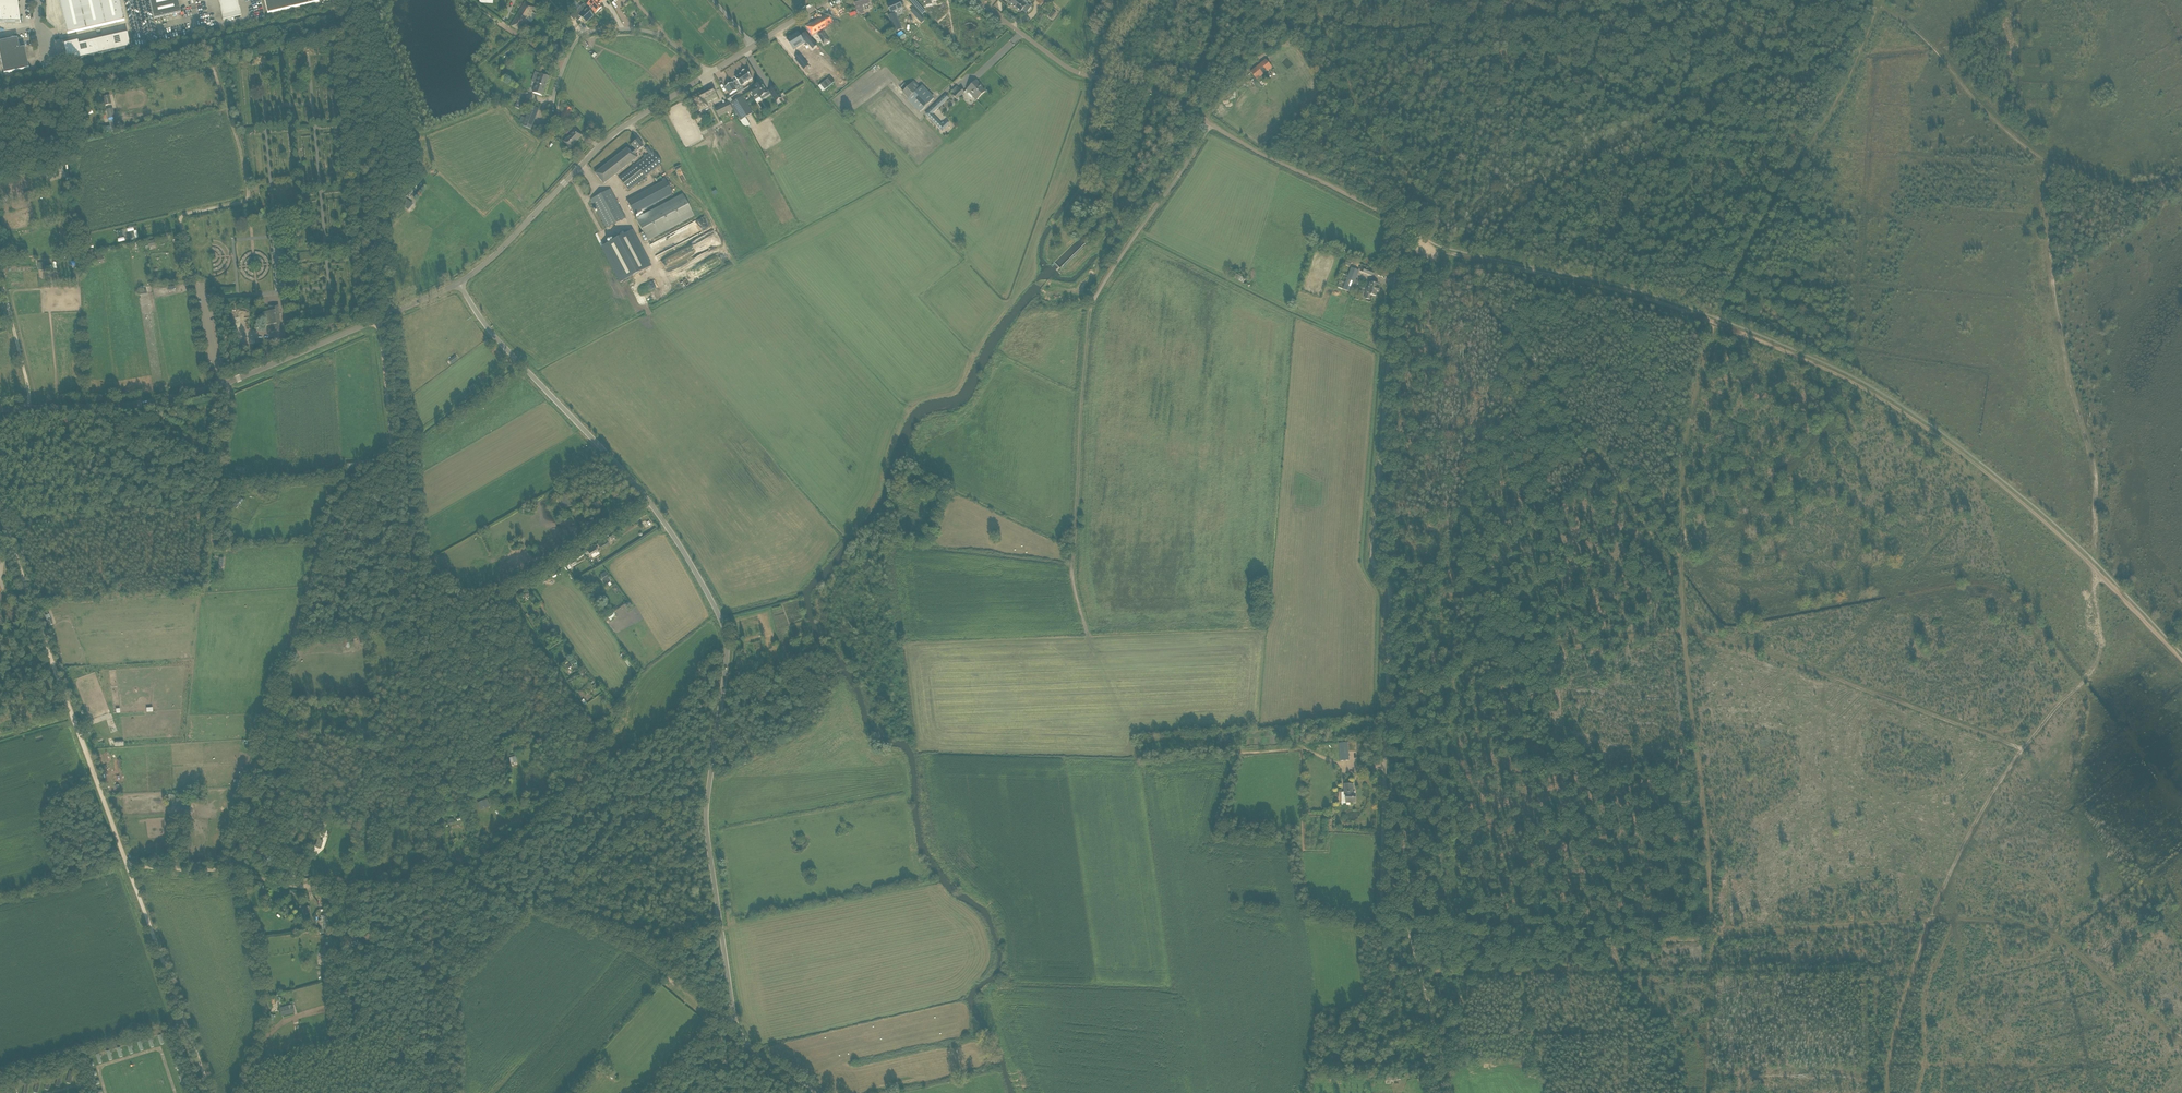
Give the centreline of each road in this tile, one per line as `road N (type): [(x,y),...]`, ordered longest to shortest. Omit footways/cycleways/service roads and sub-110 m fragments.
road 1 (unclassified): [(1408,932),(1382,900),(1385,597),(1370,545),(1403,225),(1165,96),(1079,73)]
road 2 (track): [(1717,324),(1679,427),(1672,544),(1708,934),(1935,917),(1911,975),(1887,1092)]
road 3 (residential): [(819,1092),(758,1050),(732,993),(709,820),(726,647),(720,620),(646,499),(488,329),(458,283)]
road 4 (track): [(226,868),(329,517),(388,463),(393,448),(377,321)]
road 5 (track): [(1717,324),(1883,399),(1985,471),(2181,661)]
road 6 (track): [(396,312),(418,441),(445,877)]
road 7 (residential): [(0,411),(182,396),(389,315)]
road 8 (track): [(2094,563),(2095,477),(2056,306),(2044,207),(2049,164)]
road 9 (track): [(2181,174),(2139,191),(2117,190),(2049,164),(1969,95),(1919,32),(1876,3)]
road 10 (residential): [(124,861),(0,512)]
road 11 (track): [(210,1092),(124,861),(226,868)]
road 12 (track): [(1091,308),(1073,566),(1088,636)]
road 13 (residential): [(458,283),(616,132),(710,73)]
road 14 (track): [(741,1023),(667,954),(455,871)]
road 15 (track): [(1676,626),(1547,635),(1384,698)]
road 16 (track): [(1449,253),(1642,296),(1717,324)]
road 17 (residential): [(552,112),(563,65),(582,32),(658,36),(710,73)]
road 18 (track): [(1091,308),(1210,124)]
road 19 (track): [(226,868),(270,878),(430,888)]
road 20 (track): [(245,1069),(264,1011),(234,870)]
road 21 (track): [(1105,80),(1094,170),(1052,238),(1053,263)]
road 22 (track): [(1445,1092),(1408,932)]
road 23 (track): [(1285,0),(1200,118)]
road 24 (residential): [(710,73),(827,0)]
road 25 (track): [(0,281),(33,411)]
road 26 (unclassified): [(976,0),(1079,73)]

